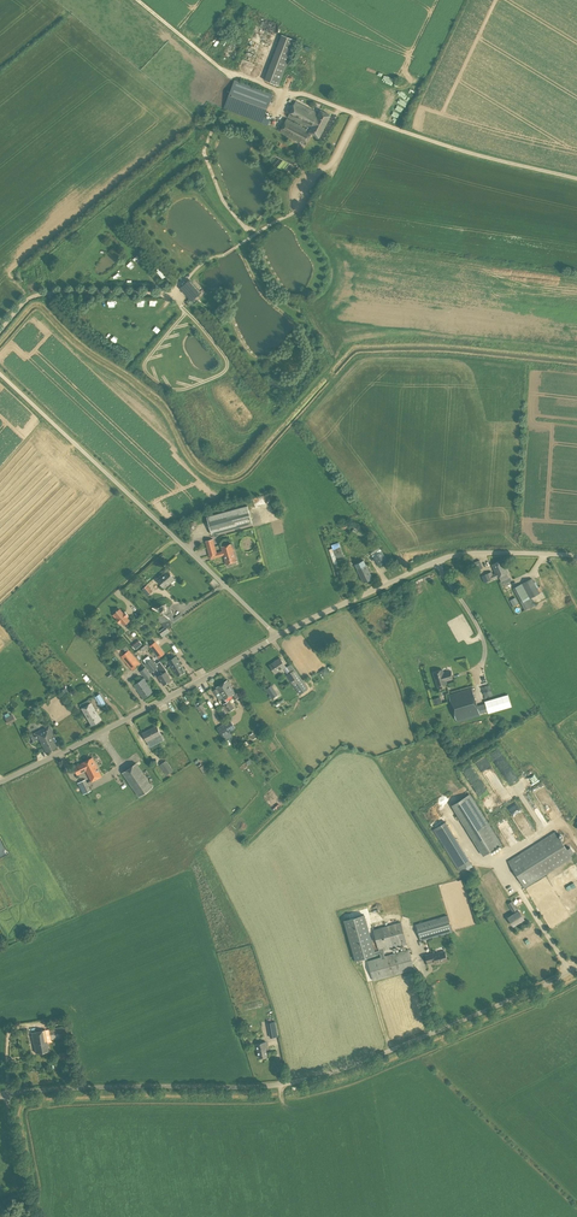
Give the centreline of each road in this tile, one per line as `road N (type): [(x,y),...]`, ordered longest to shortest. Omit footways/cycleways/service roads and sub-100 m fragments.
road 1 (unclassified): [(0,1092),(317,1078),(450,1032),(576,970)]
road 2 (unclassified): [(278,636),(0,373)]
road 3 (unclassified): [(576,179),(478,157),(220,70)]
road 4 (unclassified): [(278,636),(454,554),(576,557)]
road 5 (unclassified): [(0,782),(278,636)]
road 6 (unclassified): [(0,331),(33,296),(168,295)]

